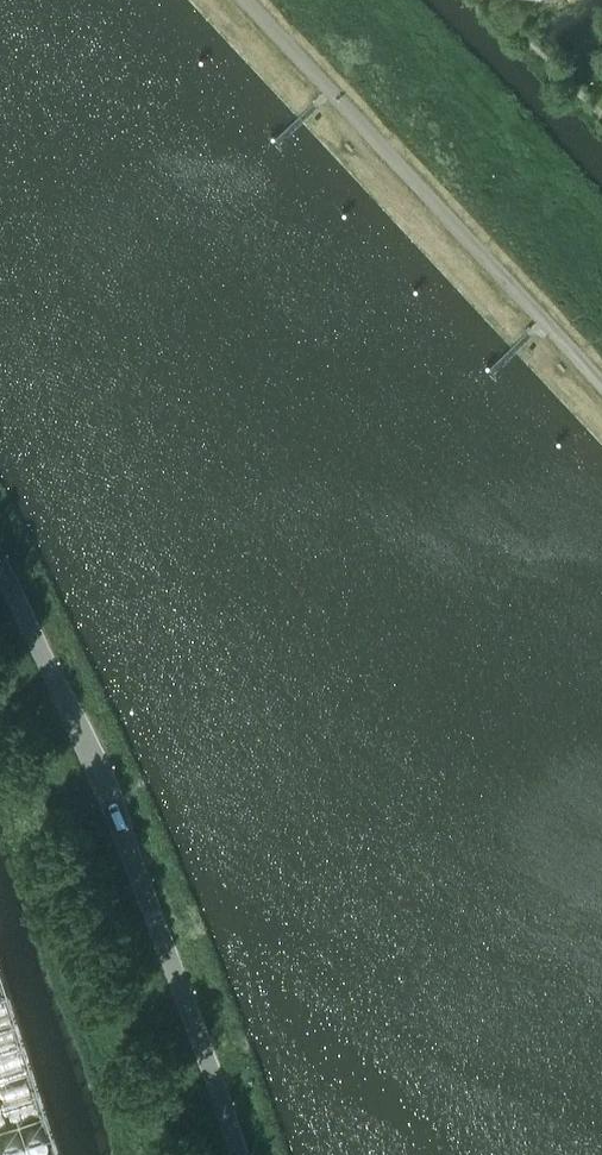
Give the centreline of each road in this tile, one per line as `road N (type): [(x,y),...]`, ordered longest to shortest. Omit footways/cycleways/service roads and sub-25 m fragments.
road 1 (unclassified): [(242,1154),(181,977),(0,558)]
road 2 (unclassified): [(246,0),(601,385)]

